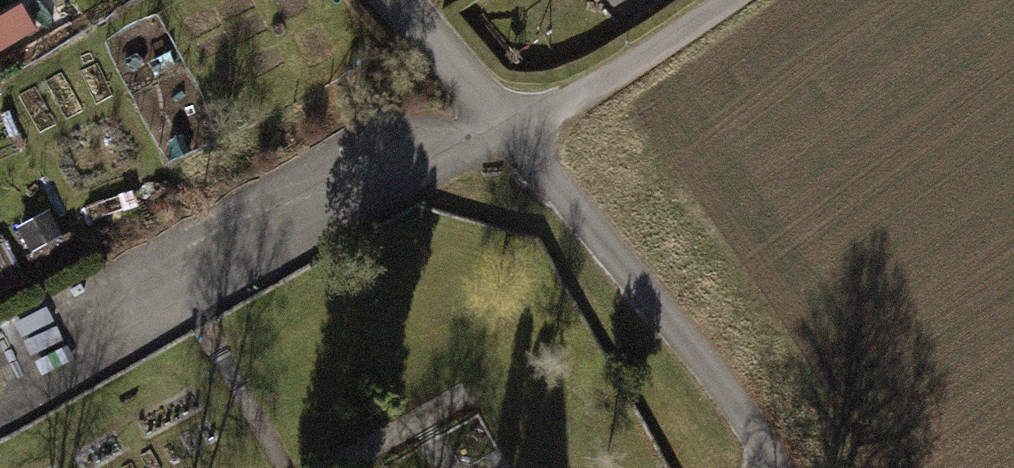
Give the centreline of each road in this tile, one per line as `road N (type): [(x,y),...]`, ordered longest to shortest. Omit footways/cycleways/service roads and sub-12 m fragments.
road 1 (residential): [(511,133),(19,420)]
road 2 (residential): [(511,133),(738,404),(778,467)]
road 3 (residential): [(730,0),(511,133)]
road 4 (residential): [(397,0),(511,133)]

